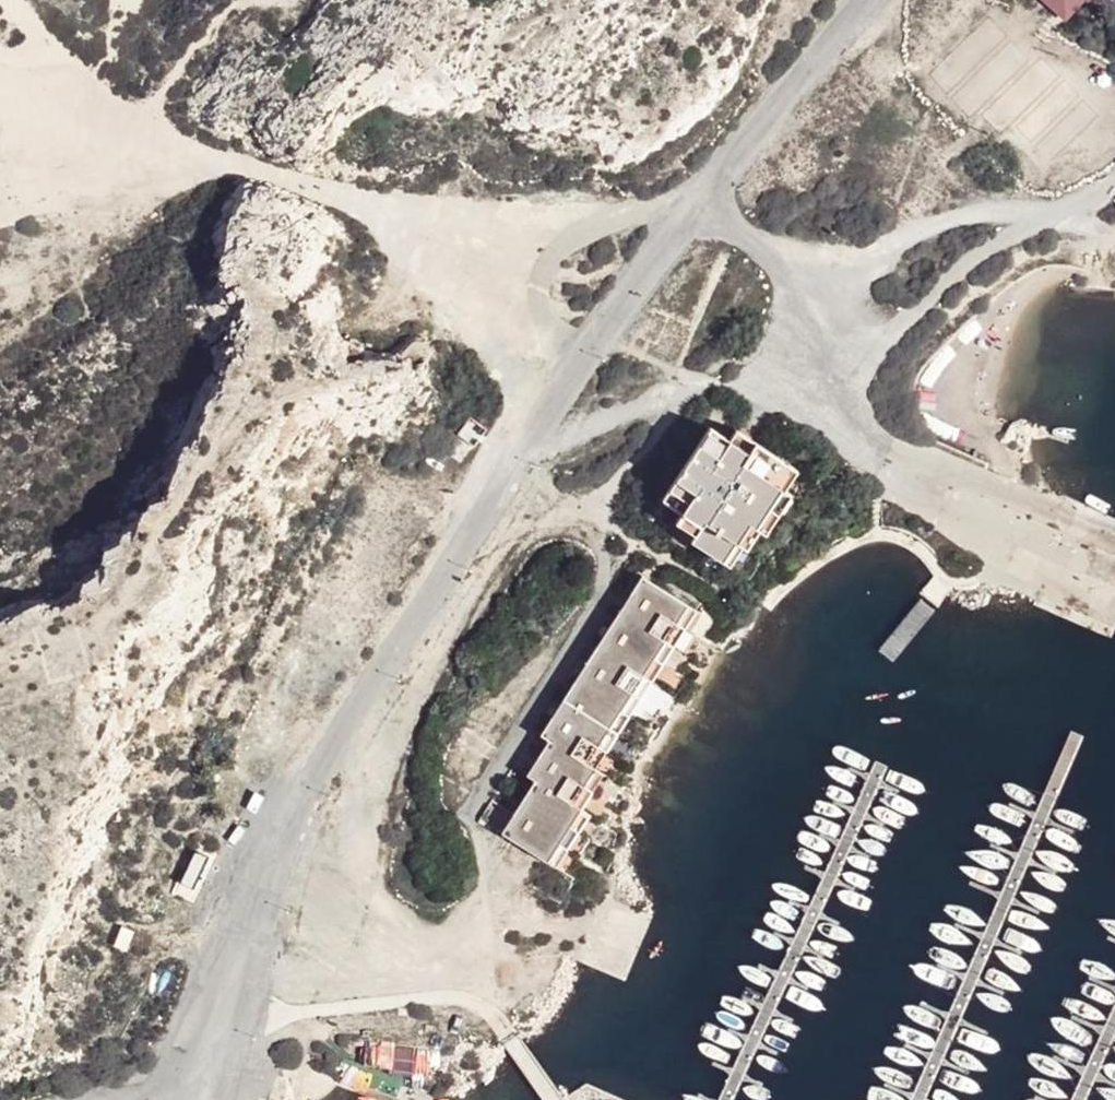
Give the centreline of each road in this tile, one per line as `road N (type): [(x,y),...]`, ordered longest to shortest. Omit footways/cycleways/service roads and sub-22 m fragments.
road 1 (unclassified): [(516,449),(270,846),(239,937),(205,1099)]
road 2 (track): [(696,205),(479,241),(134,127)]
road 3 (unclassified): [(822,299),(834,331),(844,406),(865,443),(1114,567)]
road 4 (unclassified): [(516,449),(766,365),(822,299)]
road 5 (unclassified): [(822,299),(919,233),(963,217),(1057,210),(1114,180)]
road 6 (unclassified): [(696,205),(516,449)]
road 7 (unclassified): [(863,0),(696,205)]
road 8 (track): [(0,206),(174,145)]
road 9 (track): [(134,127),(58,60),(8,0)]
road 10 (track): [(479,241),(546,406)]
road 11 (unclassified): [(696,205),(792,266),(822,299)]

